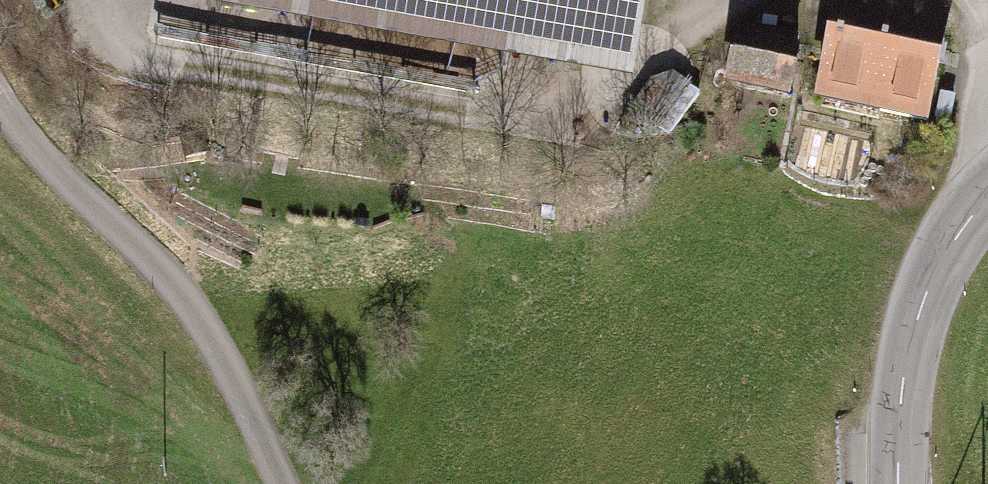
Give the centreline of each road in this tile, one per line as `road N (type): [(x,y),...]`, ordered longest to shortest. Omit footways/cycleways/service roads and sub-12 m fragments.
road 1 (track): [(734,0),(675,36),(636,90),(540,115),(452,117),(138,63),(97,32),(89,0)]
road 2 (unclassified): [(0,122),(57,191),(176,292),(230,375),(279,483)]
road 3 (tertiary): [(897,483),(900,399),(920,304),(954,235),(987,200)]

